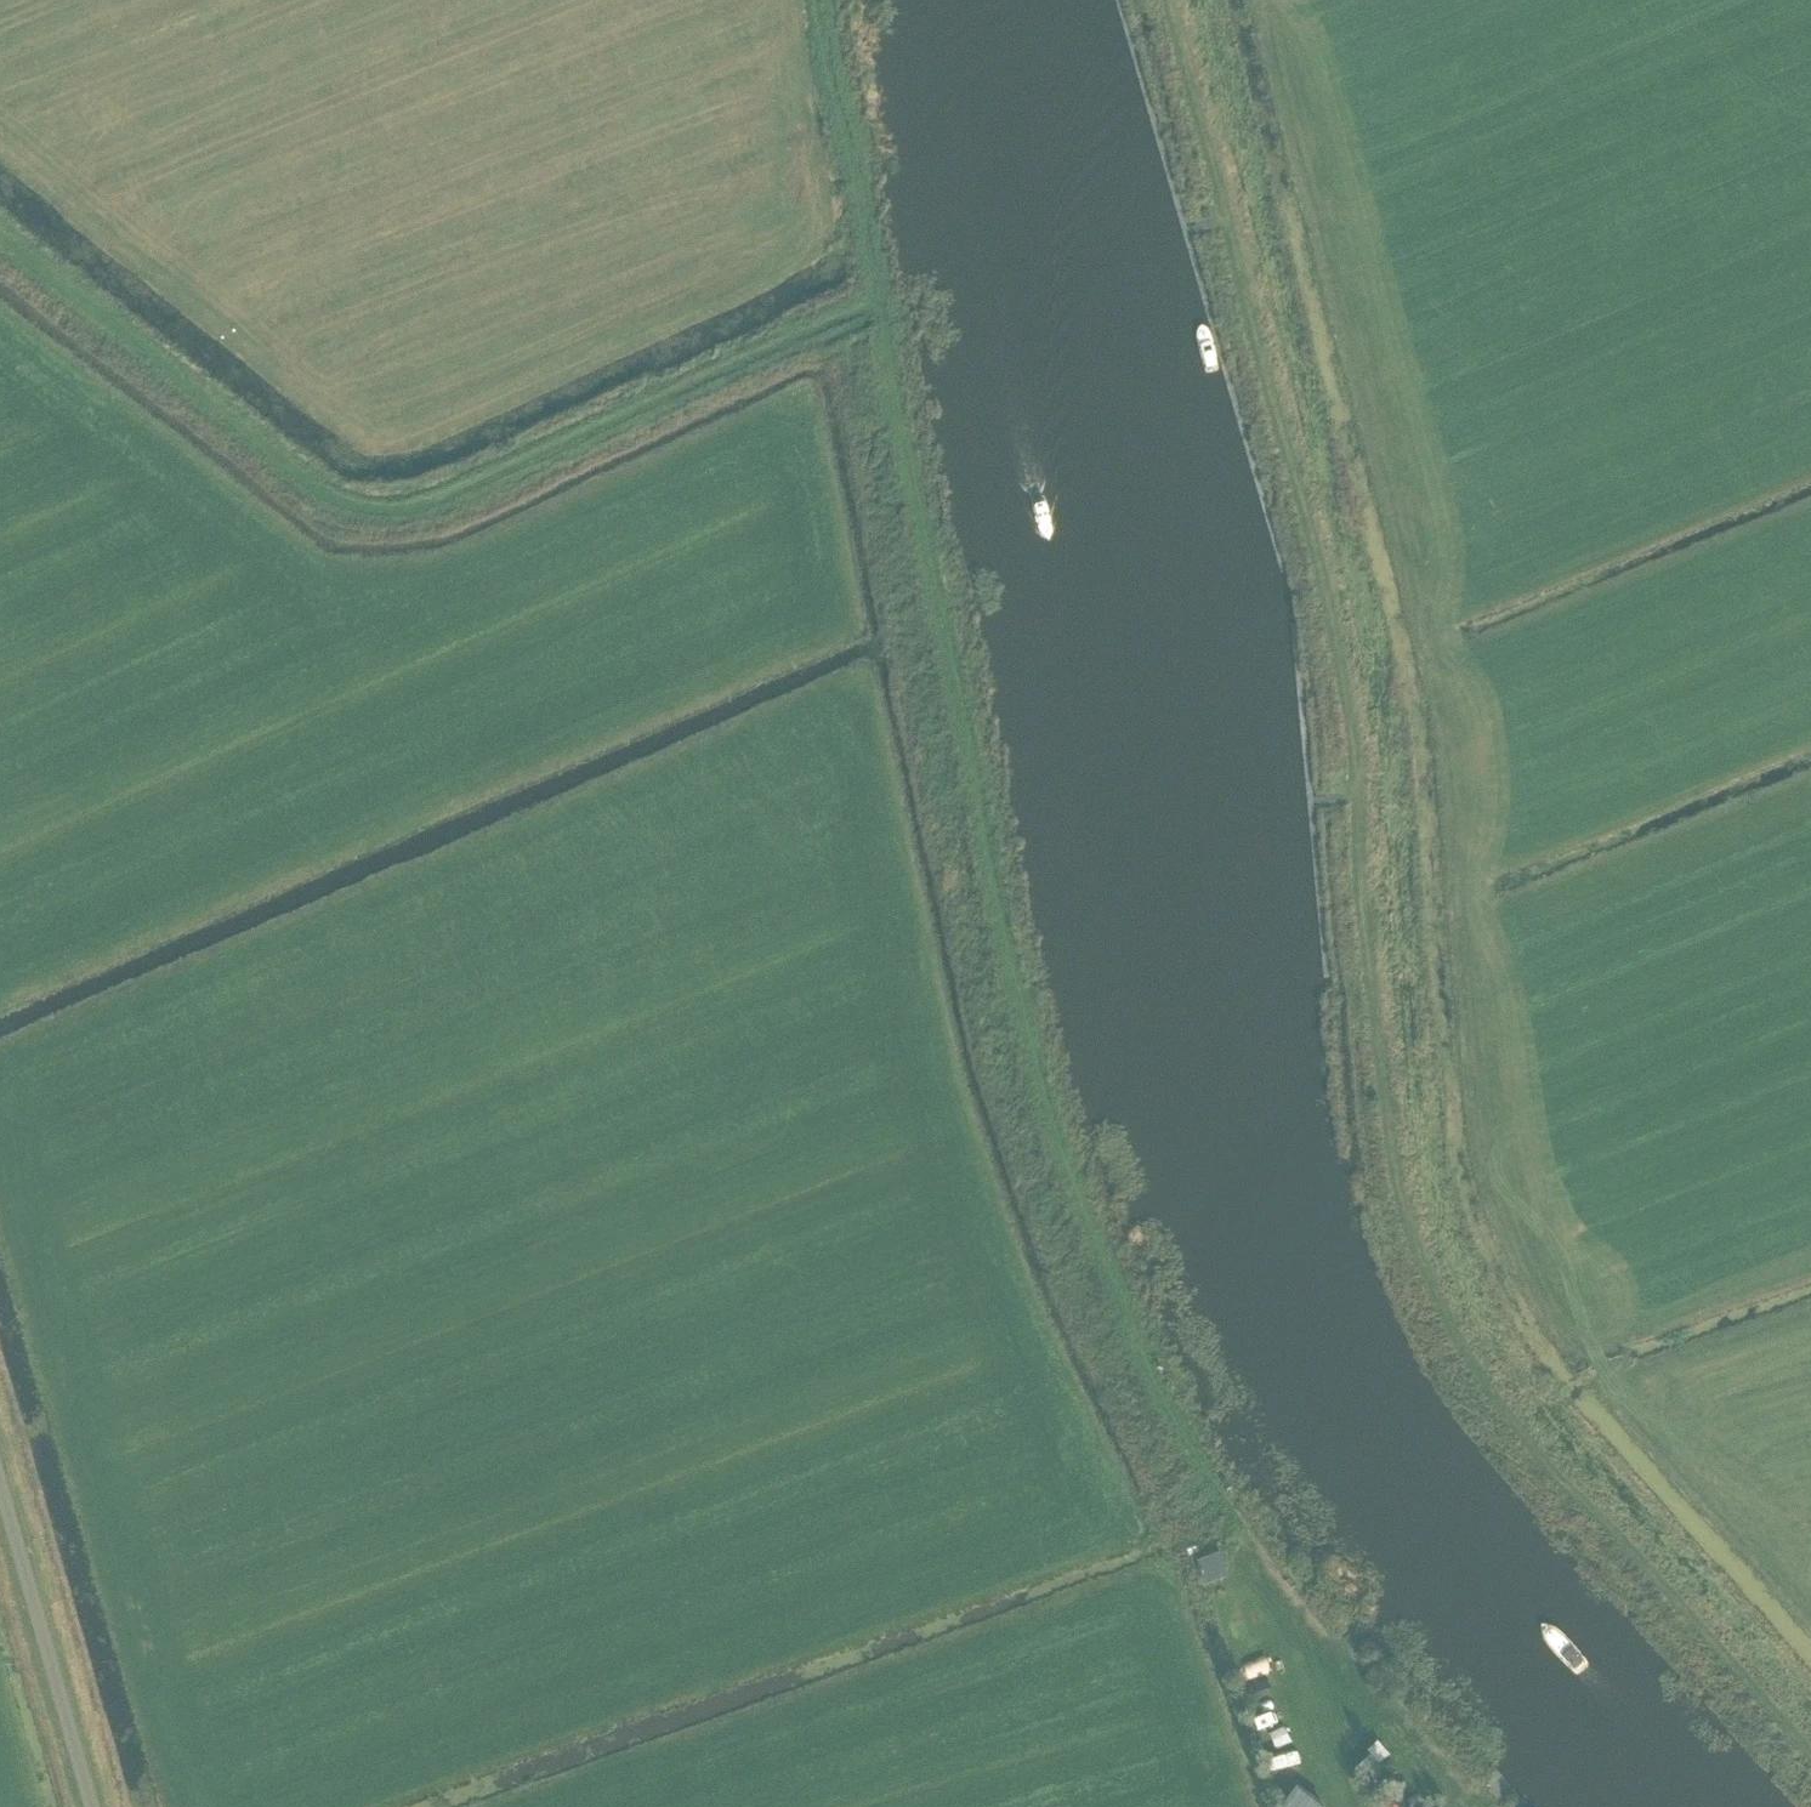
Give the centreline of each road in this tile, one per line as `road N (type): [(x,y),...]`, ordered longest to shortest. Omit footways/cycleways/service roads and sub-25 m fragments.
road 1 (unclassified): [(93,1806),(0,1471)]

